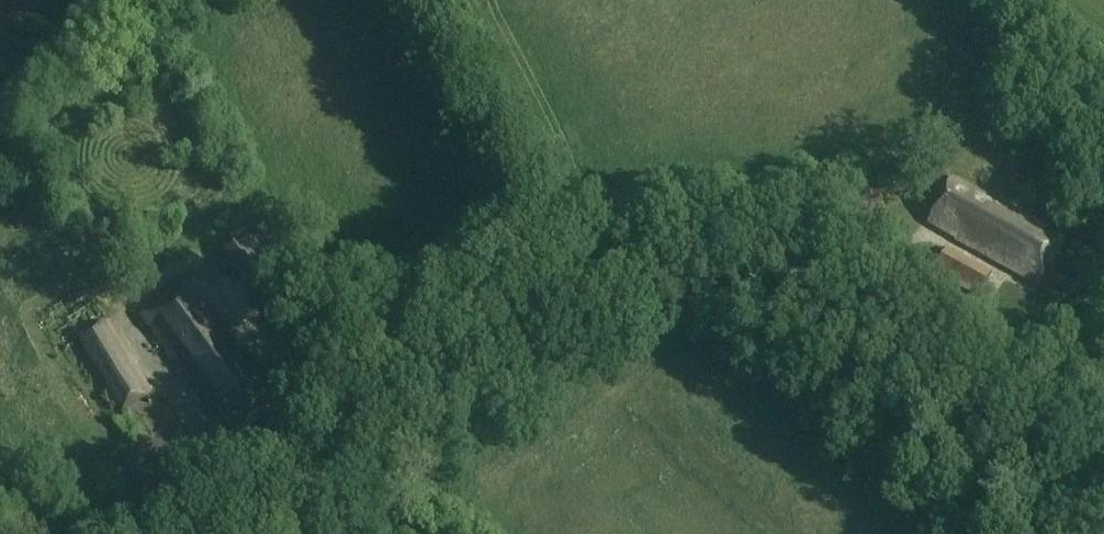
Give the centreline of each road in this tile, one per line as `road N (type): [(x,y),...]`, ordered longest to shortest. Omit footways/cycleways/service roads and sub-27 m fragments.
road 1 (track): [(946,379),(842,286),(789,266),(707,253),(645,269),(603,291),(352,454),(338,479)]
road 2 (tertiary): [(406,533),(377,494),(338,479),(296,489),(228,533)]
road 3 (track): [(1080,533),(946,379)]
road 4 (track): [(1103,312),(946,379)]

